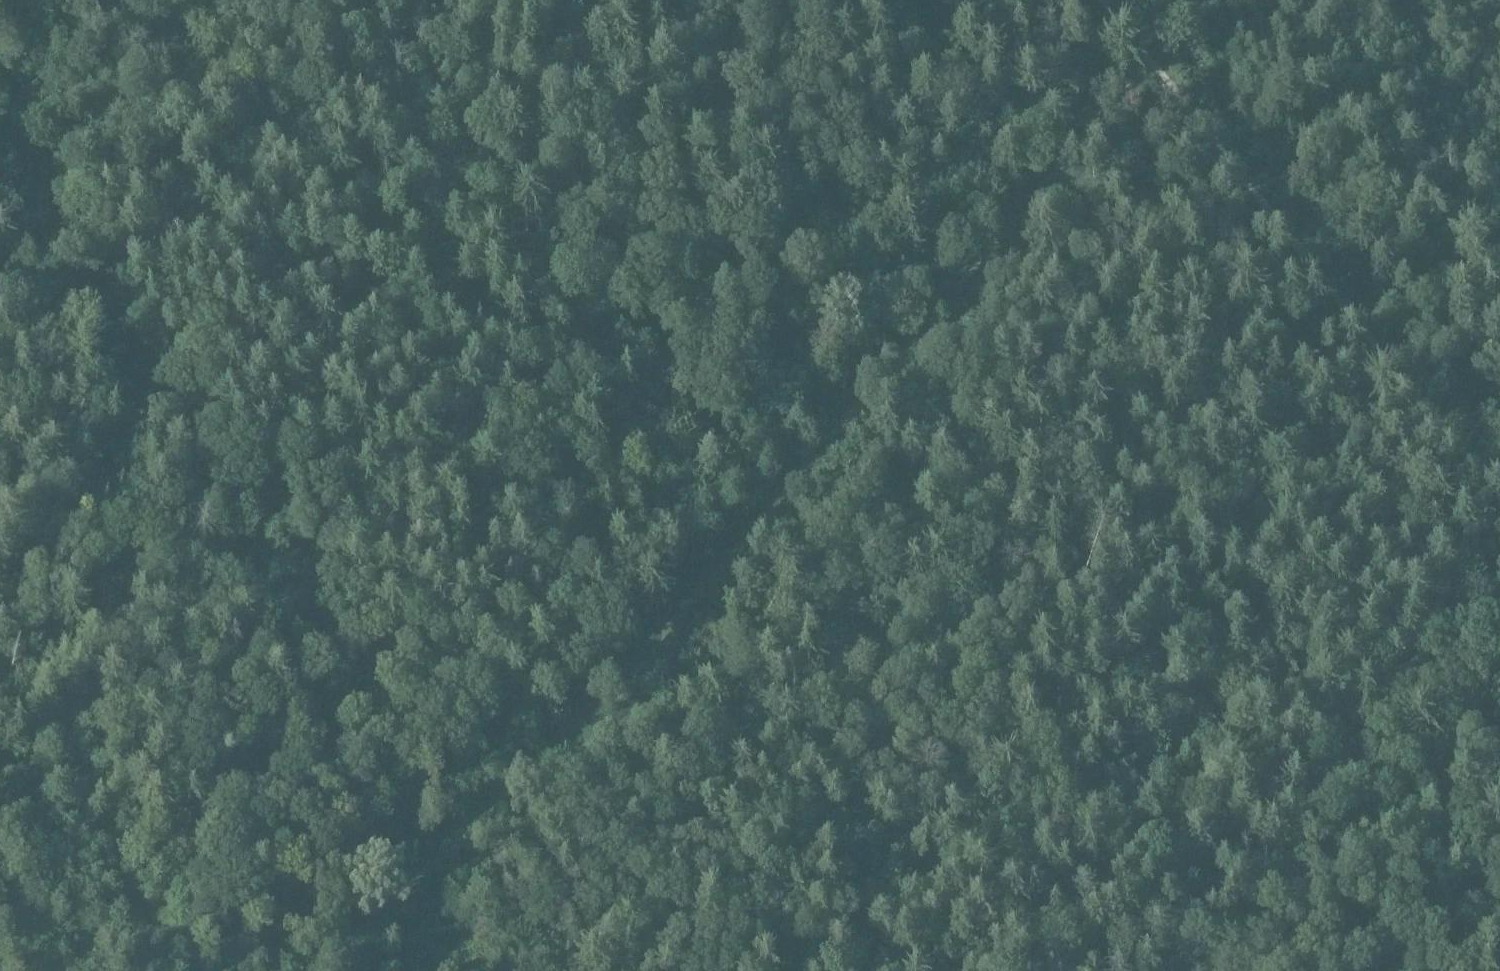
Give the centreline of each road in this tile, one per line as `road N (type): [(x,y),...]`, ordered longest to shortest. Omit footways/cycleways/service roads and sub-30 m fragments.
road 1 (track): [(312,970),(688,606),(1074,149)]
road 2 (track): [(443,970),(381,878),(300,676),(157,380),(0,134)]
road 3 (track): [(1148,61),(1434,424),(1499,485)]

